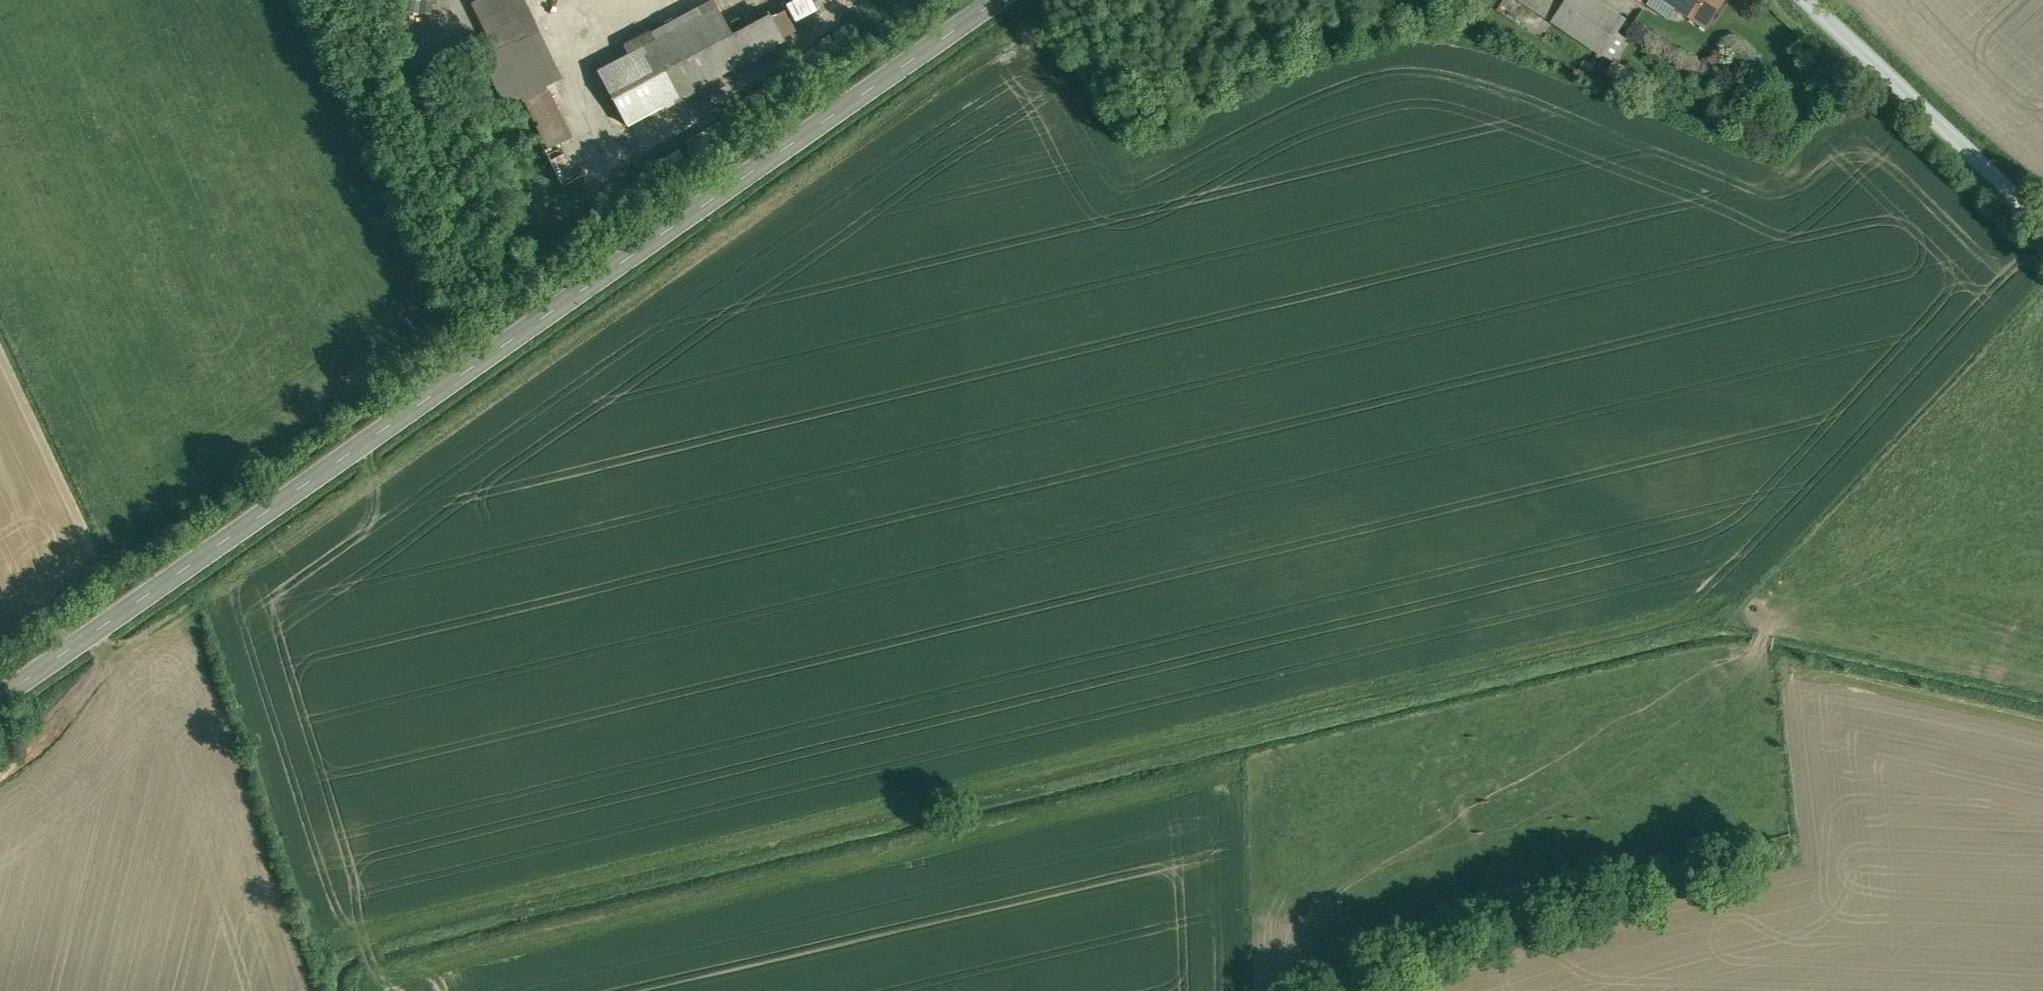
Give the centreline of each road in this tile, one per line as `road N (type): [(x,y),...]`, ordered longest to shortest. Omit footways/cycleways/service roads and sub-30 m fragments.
road 1 (secondary): [(996,0),(0,696)]
road 2 (unclassified): [(1804,0),(2042,214)]

